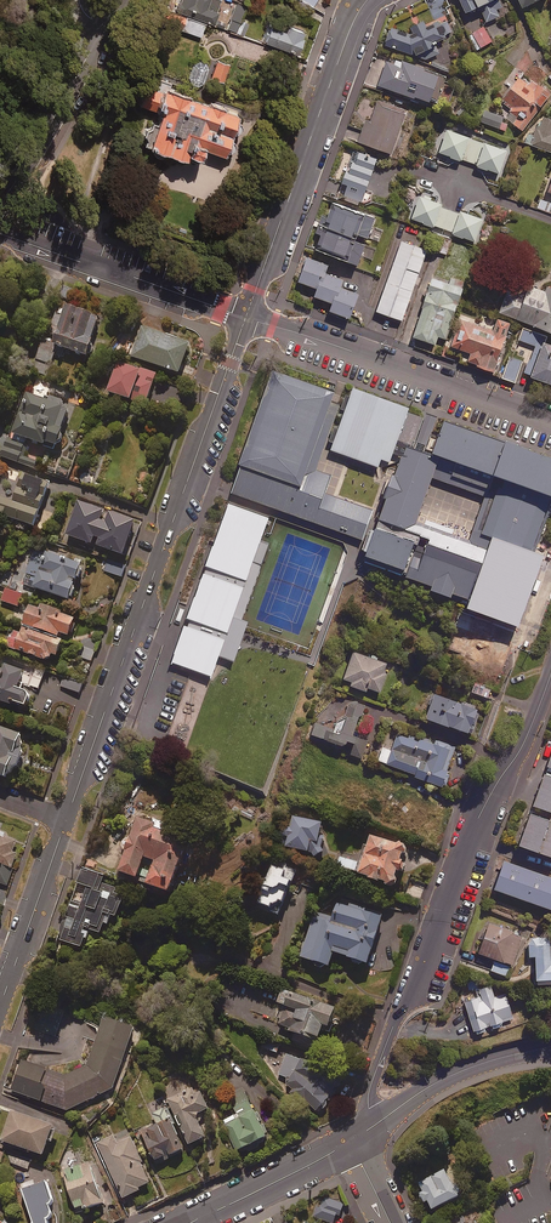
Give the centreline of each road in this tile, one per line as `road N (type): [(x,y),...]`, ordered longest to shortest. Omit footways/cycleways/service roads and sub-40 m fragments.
road 1 (residential): [(67,818),(247,317)]
road 2 (residential): [(374,1126),(369,1093),(394,1026),(480,818),(520,750),(550,675)]
road 3 (residential): [(247,317),(342,52),(368,0)]
road 4 (residential): [(247,317),(550,420)]
road 5 (residential): [(0,228),(247,317)]
road 6 (unclassified): [(0,204),(102,26)]
road 7 (residential): [(0,1003),(67,818)]
road 8 (tertiary): [(550,1046),(446,1078),(374,1126)]
road 9 (tertiary): [(352,1140),(188,1222)]

